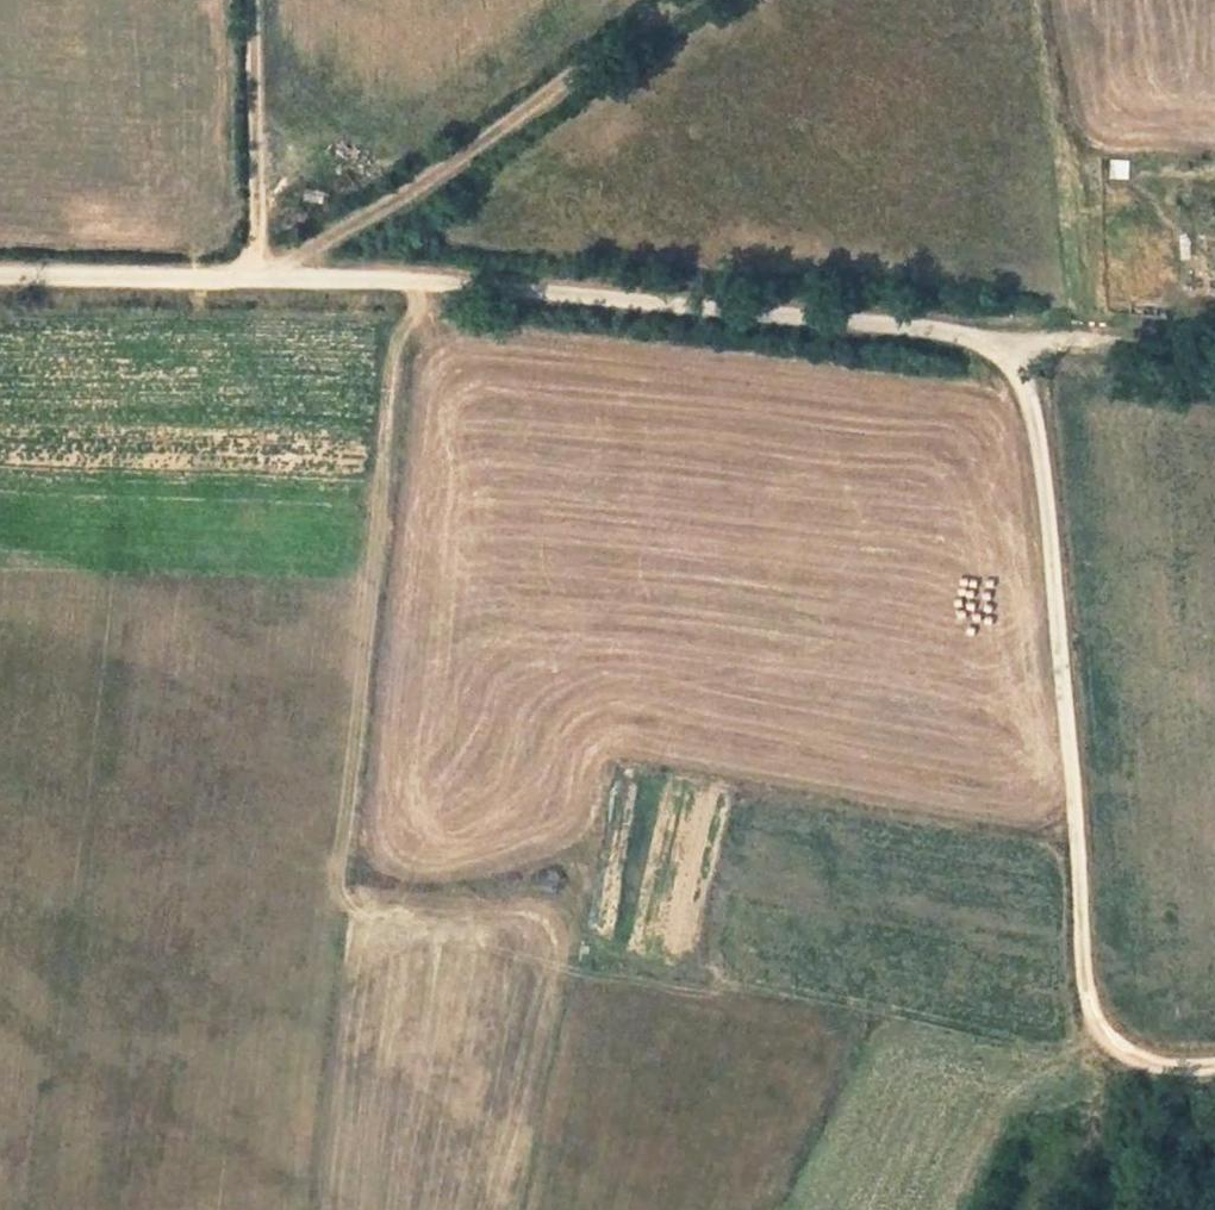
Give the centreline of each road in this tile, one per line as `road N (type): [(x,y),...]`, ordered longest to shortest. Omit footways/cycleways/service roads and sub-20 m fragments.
road 1 (unclassified): [(0,270),(483,276),(987,342)]
road 2 (track): [(987,342),(1016,367),(1027,408),(1049,561),(1081,966),(1097,1033),(1146,1061),(1214,1062)]

